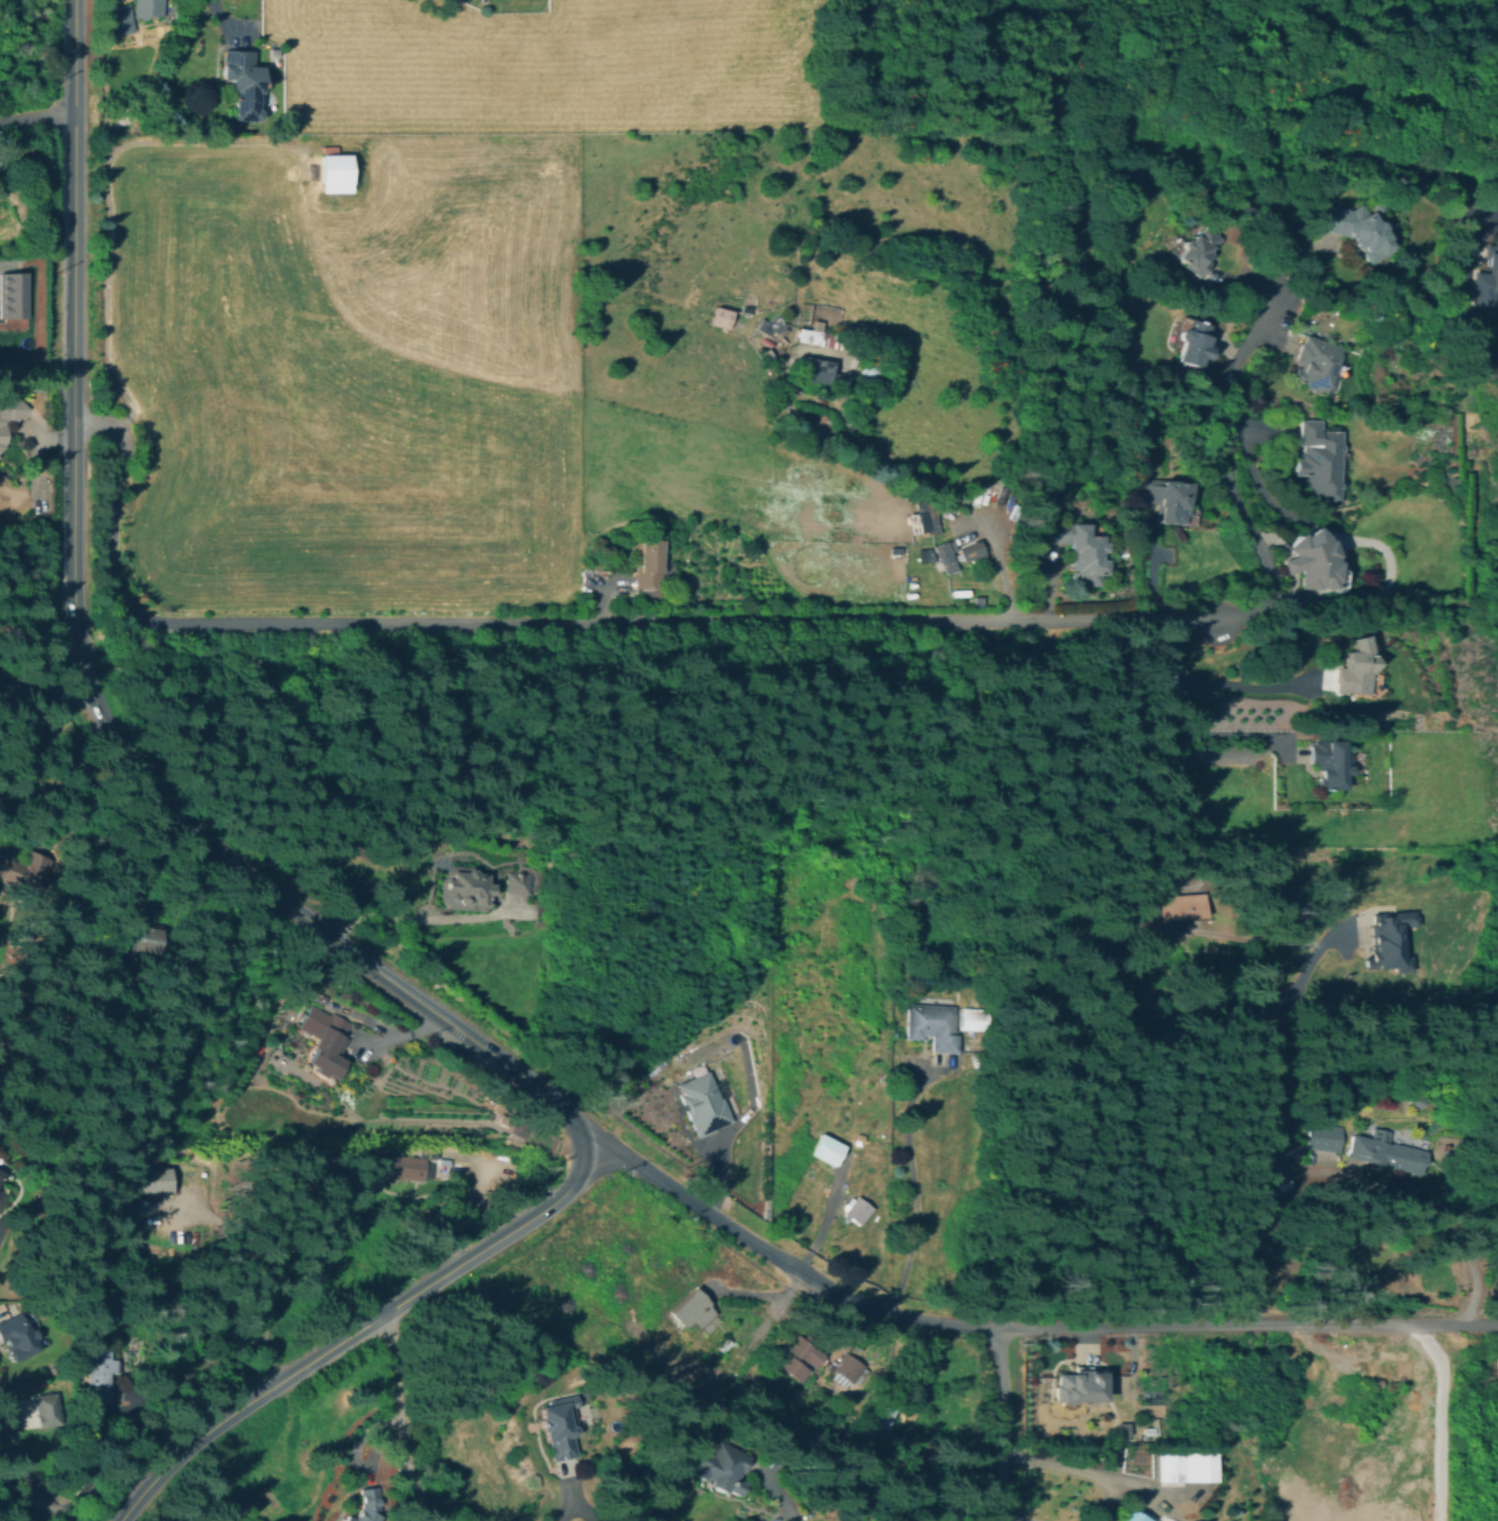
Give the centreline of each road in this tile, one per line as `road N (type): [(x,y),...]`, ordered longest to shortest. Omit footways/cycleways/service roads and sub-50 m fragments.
road 1 (residential): [(73,425),(118,434),(110,573),(135,611),(156,621),(1214,619)]
road 2 (residential): [(1497,1327),(998,1330),(911,1320),(768,1254),(602,1150),(582,1150)]
road 3 (secondary): [(74,0),(73,600),(87,686)]
road 4 (secondary): [(87,686),(114,747),(170,816),(555,1102)]
road 5 (secondary): [(556,1202),(203,1434),(121,1520)]
road 6 (residential): [(1214,619),(1252,612),(1271,579),(1223,450),(1233,373),(1262,312),(1280,295)]
road 7 (residential): [(1249,1328),(1253,1007)]
road 8 (residential): [(435,1520),(403,1448),(396,1339),(383,1313)]
road 9 (residential): [(998,1330),(1001,1520)]

